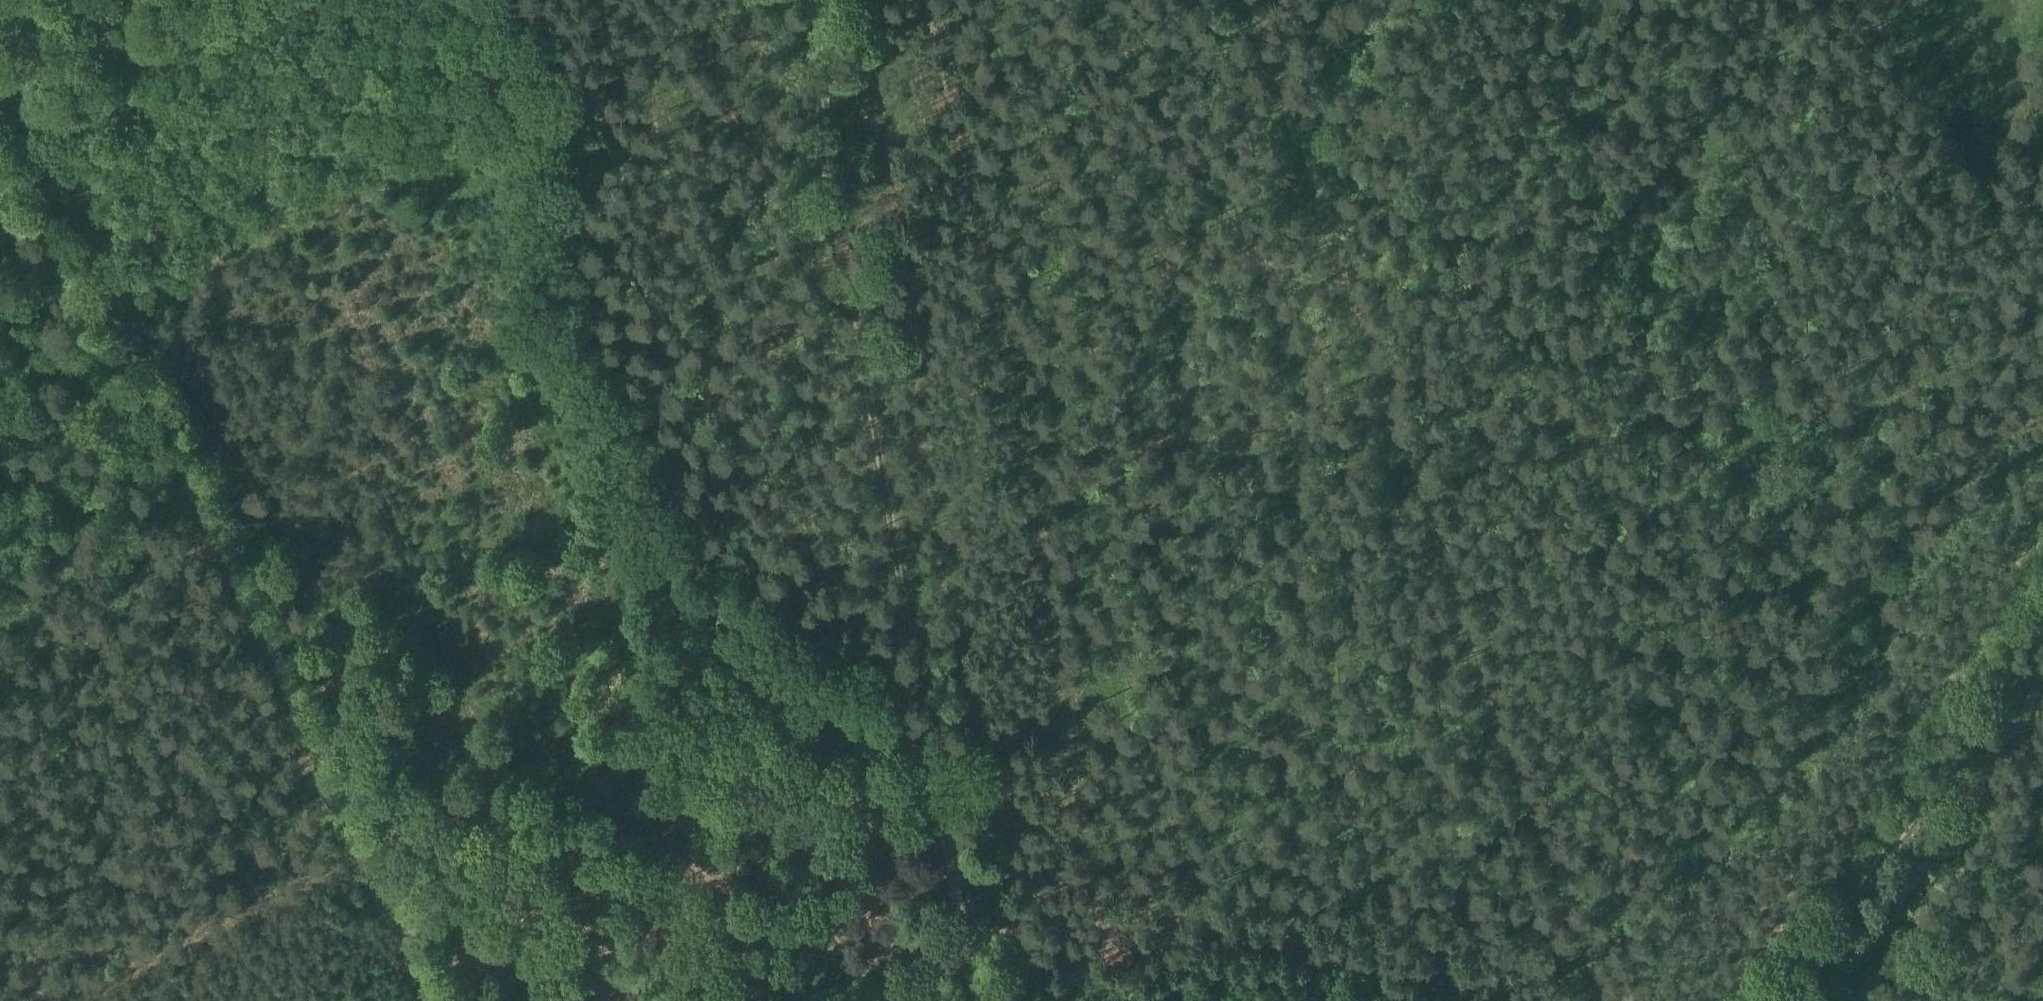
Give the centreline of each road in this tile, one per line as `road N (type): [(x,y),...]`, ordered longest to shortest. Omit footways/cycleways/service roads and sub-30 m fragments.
road 1 (track): [(0,56),(123,299),(369,851),(448,1000)]
road 2 (track): [(1786,1000),(2042,615)]

